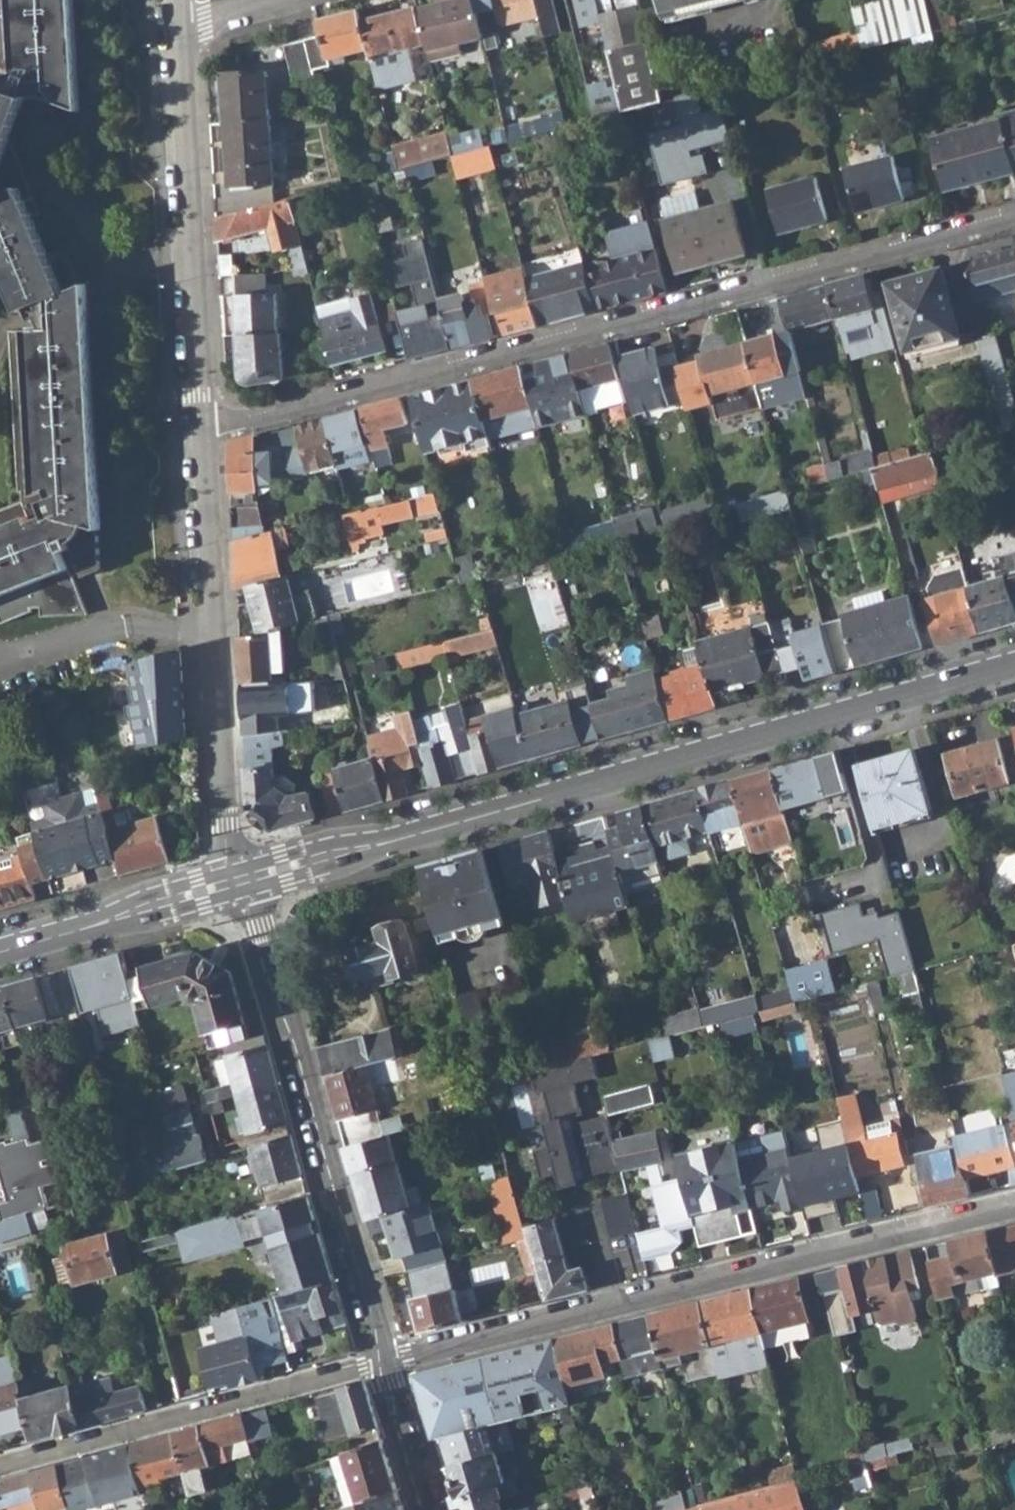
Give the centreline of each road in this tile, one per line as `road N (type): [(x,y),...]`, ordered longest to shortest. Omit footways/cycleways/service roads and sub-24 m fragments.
road 1 (residential): [(1014,218),(202,434)]
road 2 (residential): [(1014,663),(241,880)]
road 3 (residential): [(385,1361),(1014,1206)]
road 4 (residential): [(385,1361),(261,924),(241,880)]
road 5 (residential): [(0,1468),(385,1361)]
road 6 (residential): [(214,623),(228,823),(241,880)]
road 7 (residential): [(241,880),(0,954)]
road 8 (residential): [(175,23),(191,266)]
road 9 (residential): [(214,623),(130,626),(0,658)]
road 10 (residential): [(0,346),(11,320),(155,267),(191,266)]
road 11 (residential): [(202,434),(214,623)]
road 12 (residential): [(191,266),(202,434)]
road 13 (residential): [(430,1509),(385,1361)]

